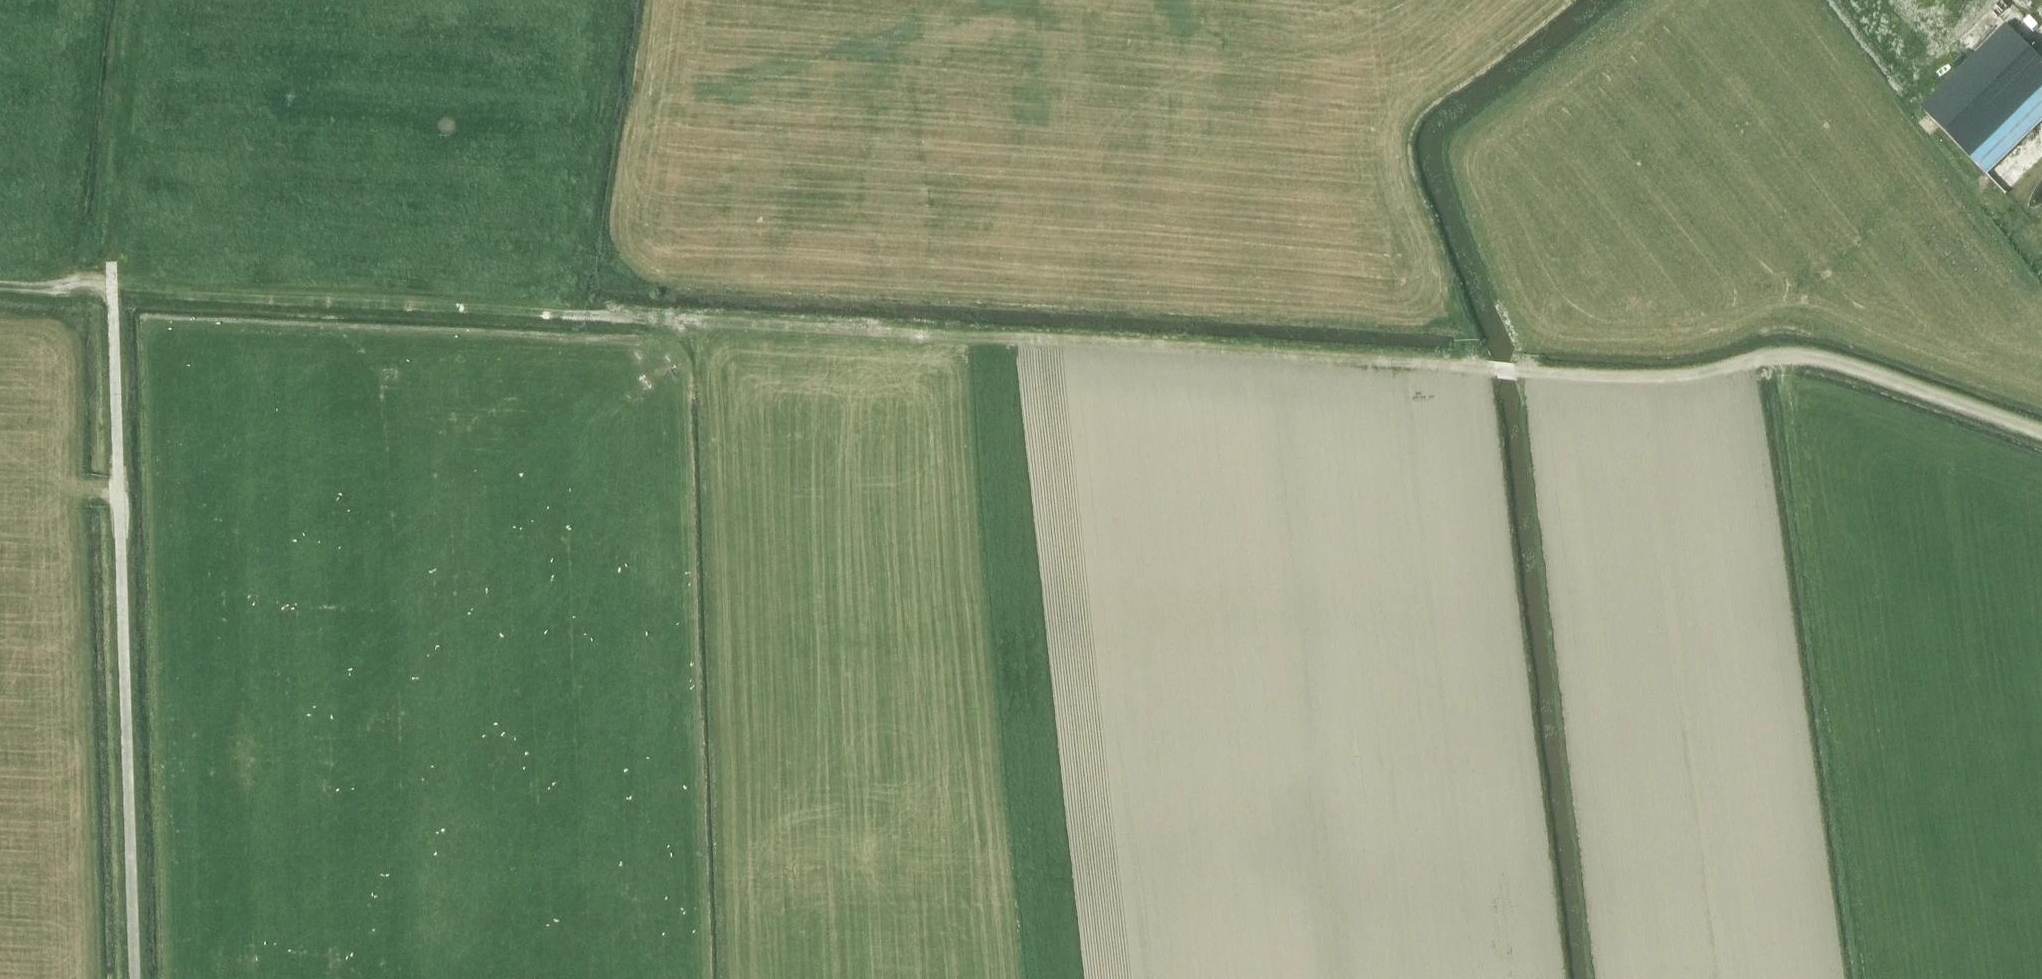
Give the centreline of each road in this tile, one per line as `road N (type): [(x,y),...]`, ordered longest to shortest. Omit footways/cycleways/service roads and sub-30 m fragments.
road 1 (track): [(111,266),(135,978)]
road 2 (track): [(2041,433),(1809,354),(1640,376),(1462,367)]

